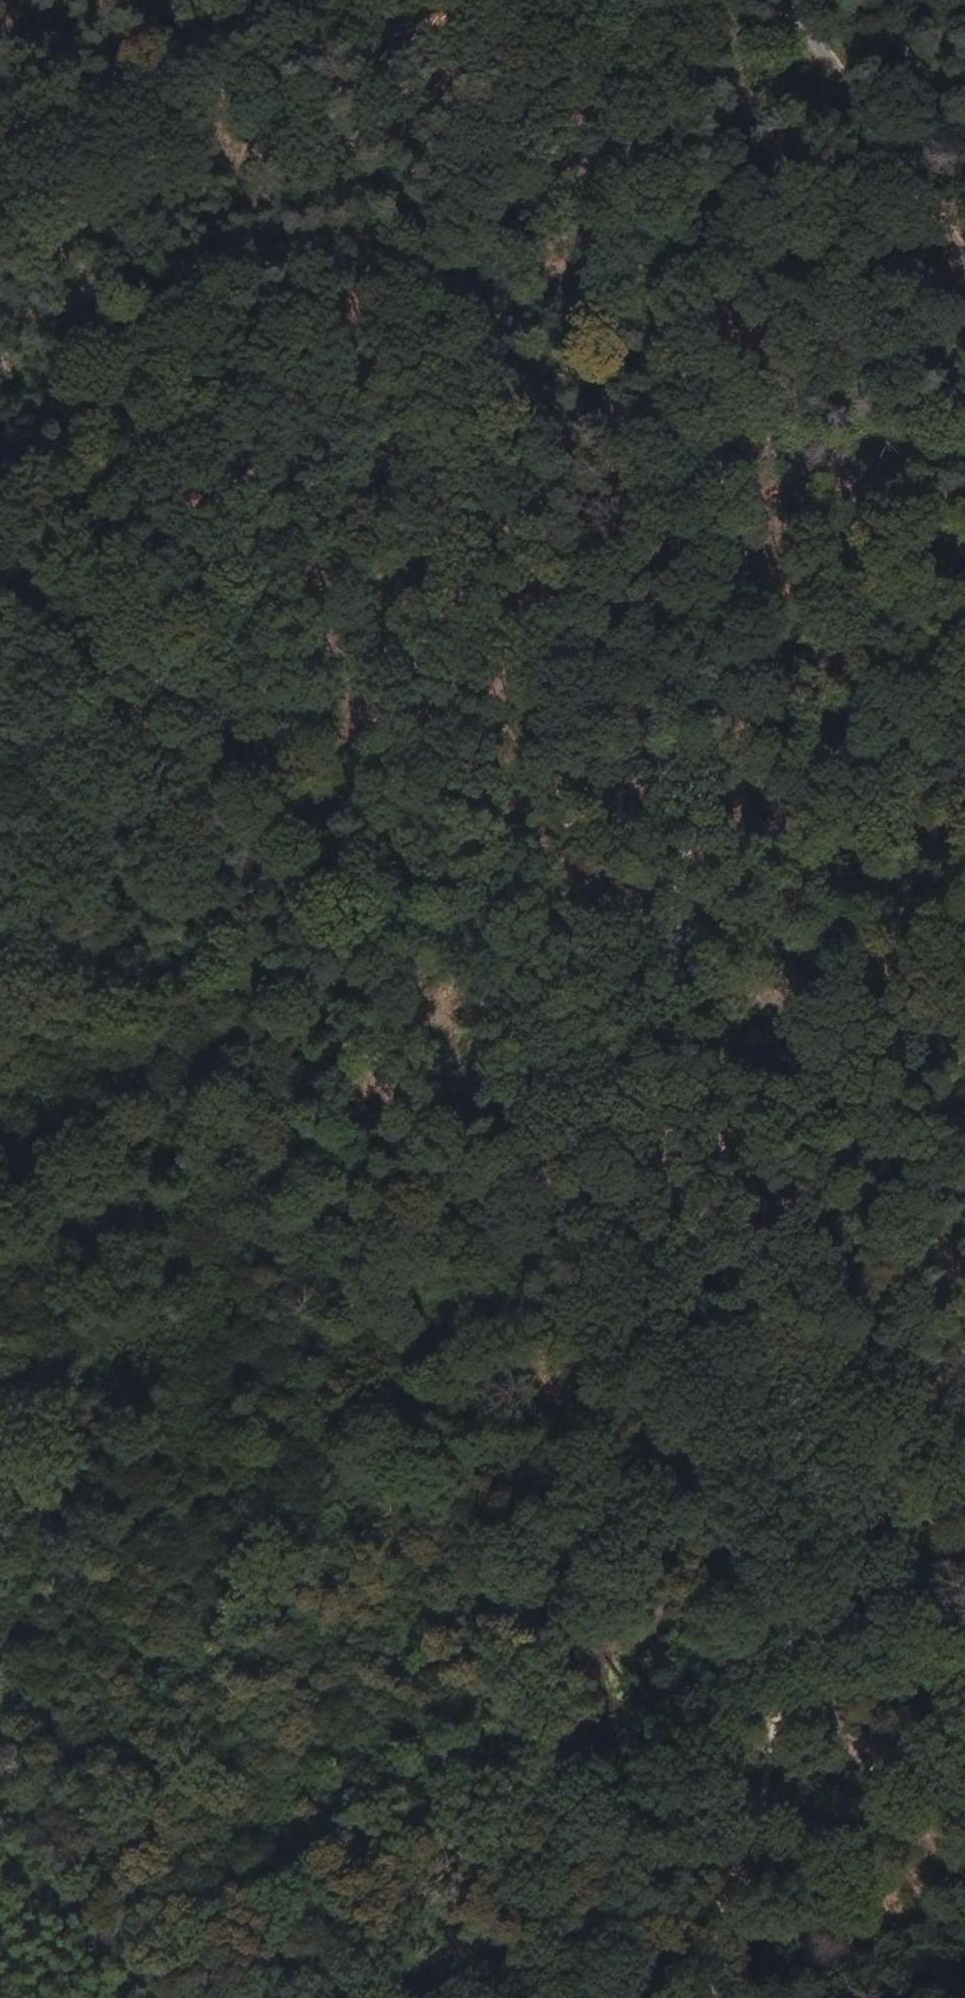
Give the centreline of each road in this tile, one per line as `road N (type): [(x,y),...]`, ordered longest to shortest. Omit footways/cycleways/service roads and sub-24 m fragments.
road 1 (track): [(325,0),(0,161)]
road 2 (track): [(787,0),(964,253)]

